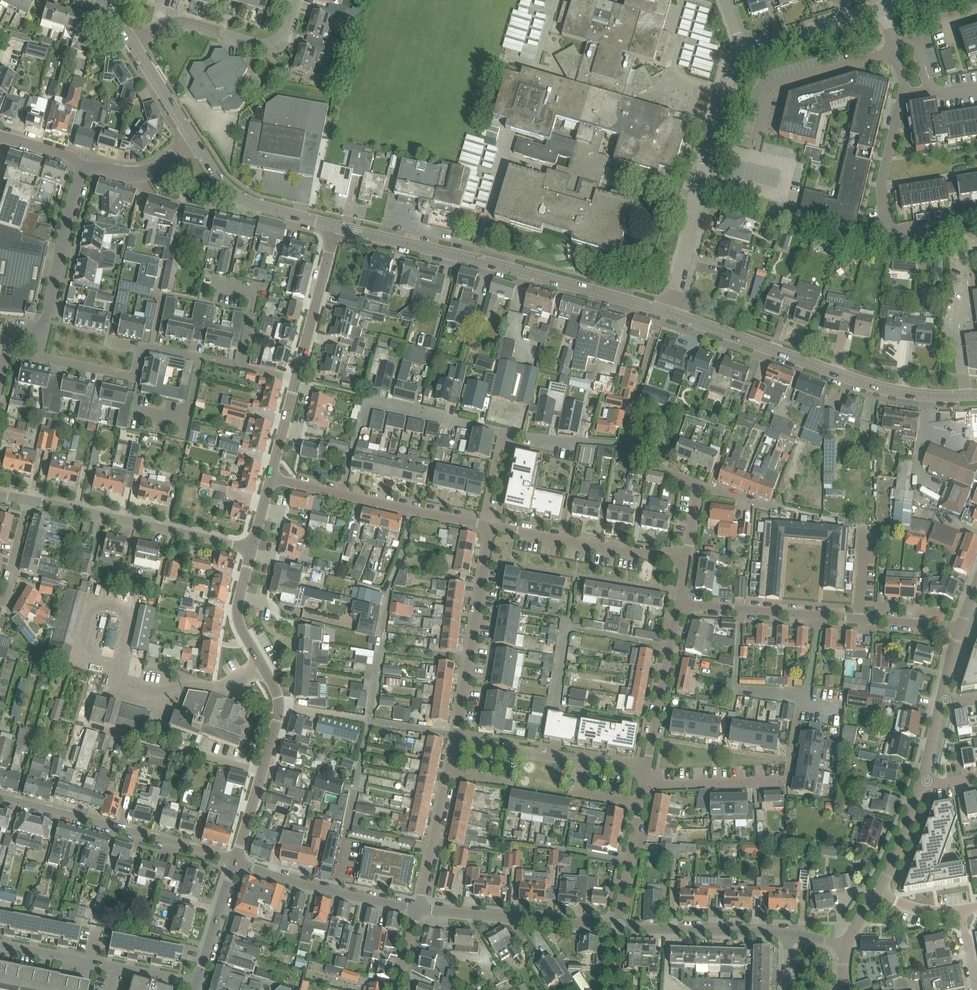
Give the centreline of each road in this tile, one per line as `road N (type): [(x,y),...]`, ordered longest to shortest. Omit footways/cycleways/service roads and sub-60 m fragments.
road 1 (tertiary): [(666,312),(336,226)]
road 2 (unclassified): [(236,862),(280,705),(238,606),(253,550)]
road 3 (tertiary): [(976,394),(874,386),(666,312)]
road 4 (residential): [(644,786),(787,780),(820,616)]
road 5 (unclassified): [(666,312),(728,72),(744,49)]
road 6 (residential): [(236,862),(0,797)]
road 7 (residential): [(253,550),(29,499)]
road 8 (residential): [(455,743),(491,527)]
road 9 (residential): [(484,526),(273,478)]
road 10 (residential): [(699,486),(627,446),(502,432)]
road 11 (residential): [(197,986),(0,945)]
road 12 (residential): [(132,43),(179,20),(273,44),(296,0)]
road 13 (residential): [(619,926),(421,909)]
road 14 (residential): [(685,561),(491,527)]
road 15 (residential): [(455,743),(645,774)]
road 16 (residential): [(421,909),(236,862)]
road 17 (residential): [(940,226),(886,229),(881,186),(901,98)]
road 18 (residential): [(42,337),(84,165)]
road 19 (residential): [(645,774),(679,603)]
road 20 (tertiary): [(336,226),(241,198),(194,140)]
road 21 (residential): [(790,935),(619,926)]
road 22 (residential): [(421,909),(455,743)]
road 23 (residential): [(298,380),(141,345)]
road 24 (unclassified): [(298,380),(336,226)]
road 25 (residential): [(502,432),(371,402),(365,423)]
road 26 (residential): [(42,337),(38,357),(134,379),(141,345)]
road 27 (unclassified): [(883,6),(744,49)]
road 28 (residential): [(619,926),(644,786)]
road 29 (residential): [(820,616),(679,603)]
road 30 (unclassified): [(197,986),(236,862)]

